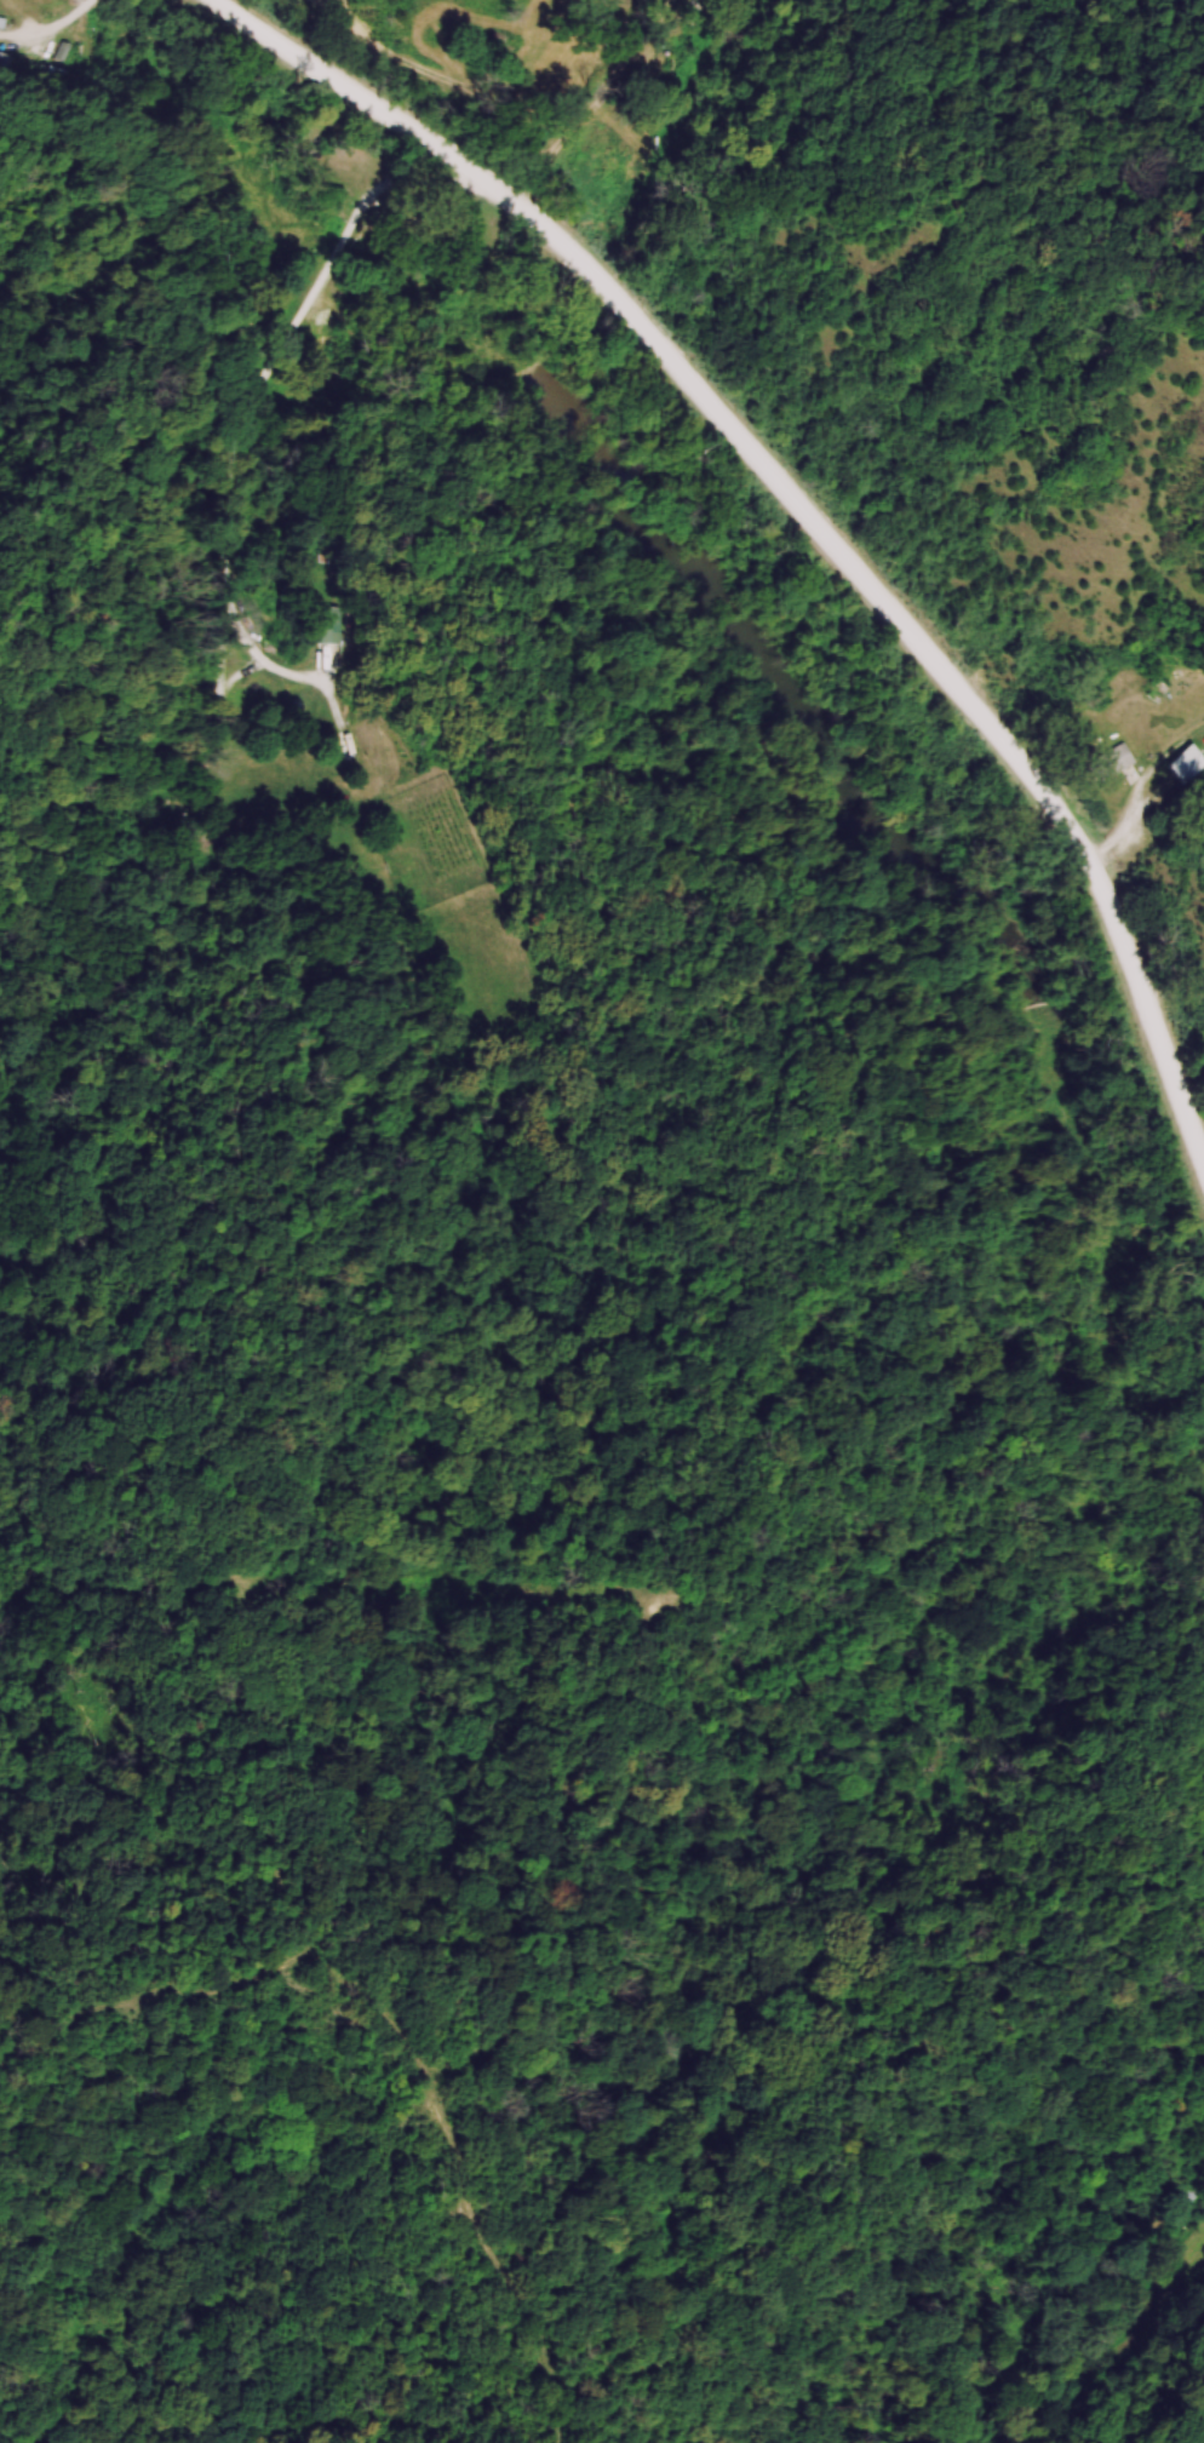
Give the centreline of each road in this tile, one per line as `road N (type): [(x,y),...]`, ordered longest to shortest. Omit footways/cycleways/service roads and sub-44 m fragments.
road 1 (residential): [(227,0),(523,205),(675,356),(845,547),(1043,785),(1096,870),(1203,1159)]

